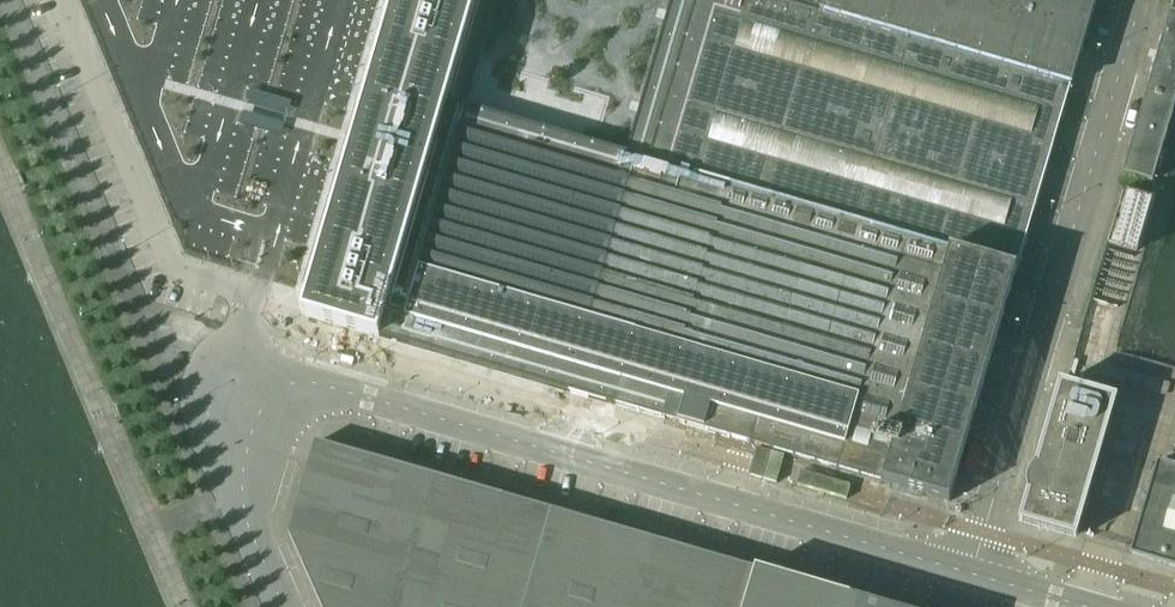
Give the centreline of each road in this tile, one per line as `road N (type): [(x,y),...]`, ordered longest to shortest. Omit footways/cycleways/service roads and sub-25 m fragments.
road 1 (unclassified): [(970,574),(326,386),(301,382),(277,391)]
road 2 (unclassified): [(970,574),(1140,0)]
road 3 (unclassified): [(277,391),(240,347),(253,293),(179,267),(68,0)]
road 4 (unclassified): [(283,606),(246,525),(242,493),(250,435),(277,391)]

